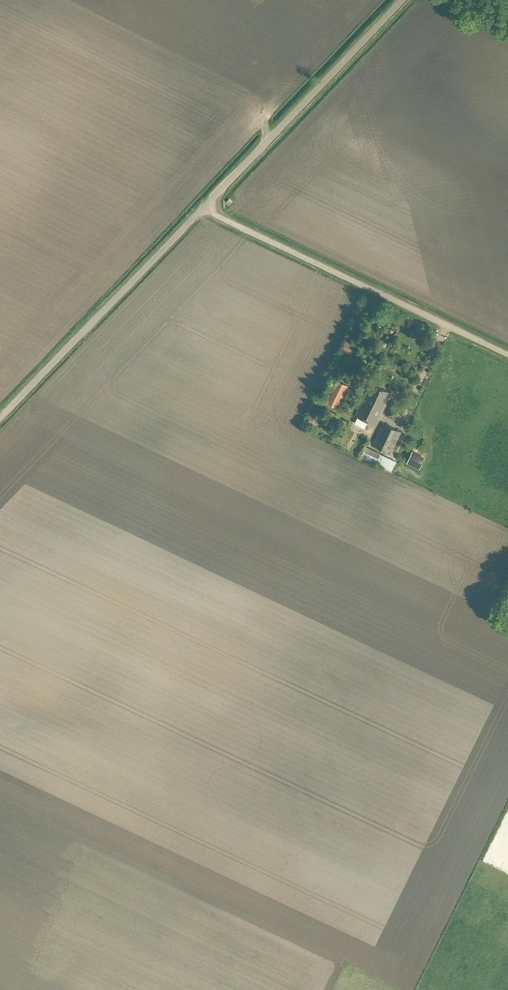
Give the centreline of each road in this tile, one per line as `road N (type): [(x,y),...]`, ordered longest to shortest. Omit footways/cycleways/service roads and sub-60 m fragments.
road 1 (unclassified): [(507,355),(207,206)]
road 2 (unclassified): [(0,418),(207,206)]
road 3 (unclassified): [(207,206),(402,0)]

